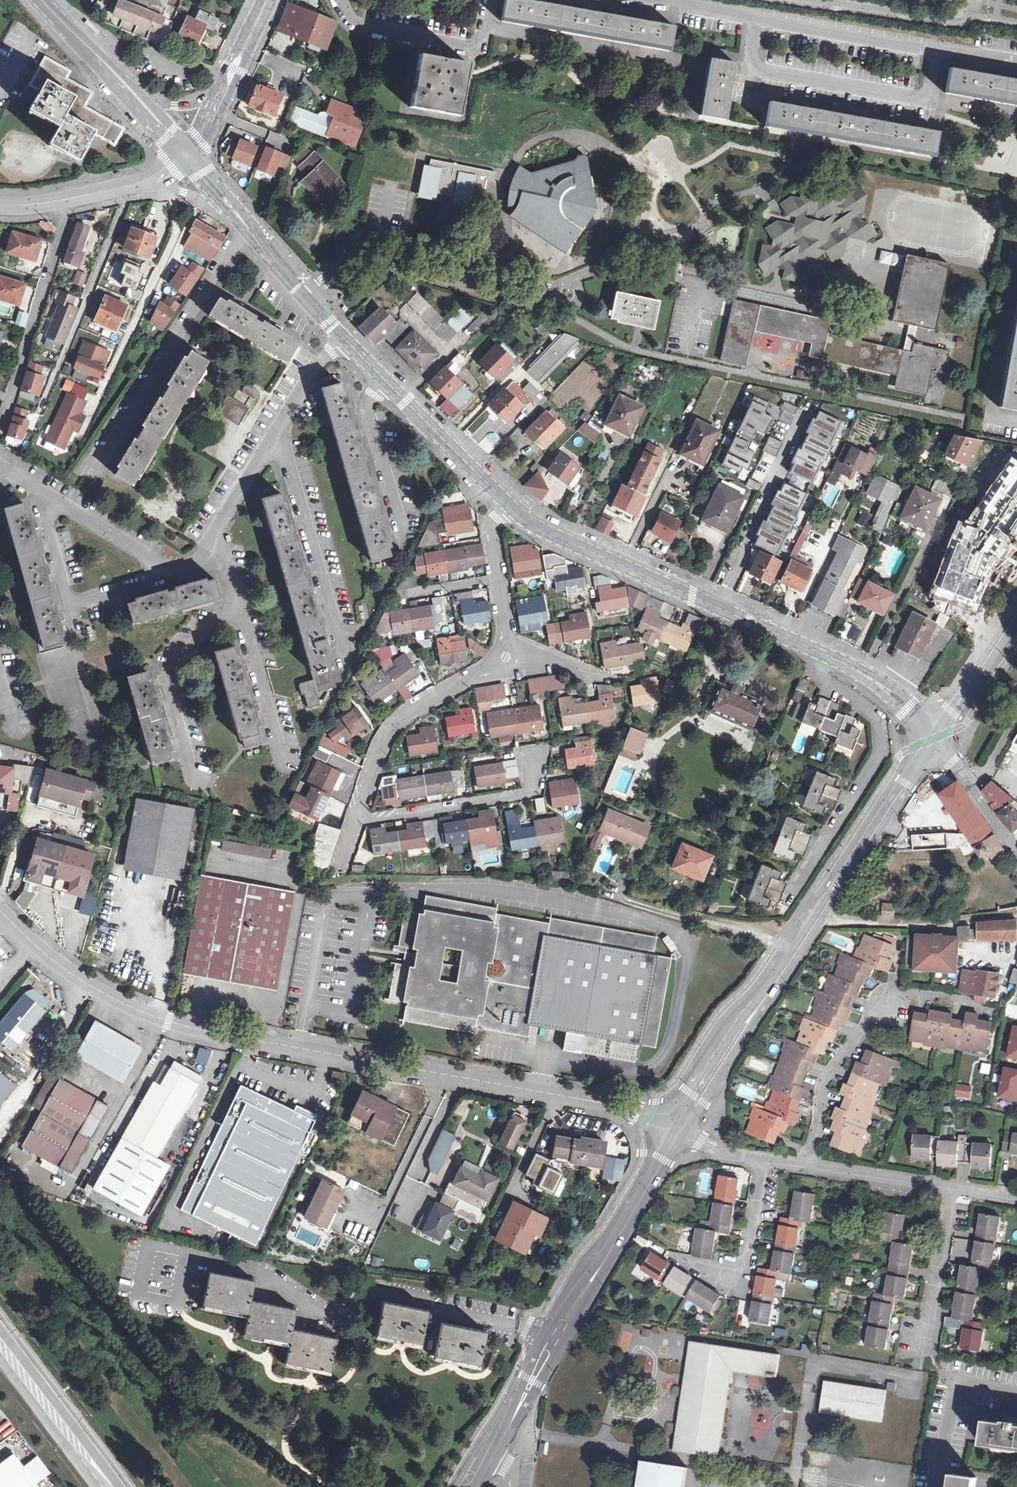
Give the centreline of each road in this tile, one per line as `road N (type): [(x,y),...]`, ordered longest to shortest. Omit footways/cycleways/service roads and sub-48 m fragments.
road 1 (unclassified): [(669,1130),(631,1111),(168,1022),(82,983),(0,909)]
road 2 (residential): [(156,1292),(163,1249),(261,1269),(332,1317),(386,1288),(549,1329)]
road 3 (residential): [(644,0),(1016,62)]
road 4 (tertiary): [(824,656),(533,526),(508,505)]
road 5 (residential): [(824,656),(820,679),(875,716),(879,753),(797,888)]
road 6 (residential): [(94,465),(246,233)]
road 7 (secondary): [(799,951),(936,738)]
road 8 (residential): [(68,198),(0,432)]
road 9 (secondary): [(669,1130),(600,1258),(549,1329)]
road 10 (residential): [(506,658),(408,712),(382,747),(358,820)]
road 11 (secondary): [(568,1334),(685,1138)]
road 12 (track): [(912,1377),(813,1361),(794,1486)]
road 13 (residential): [(278,430),(342,646)]
road 14 (secondary): [(799,951),(748,1006),(669,1130)]
road 15 (secondary): [(685,1138),(799,951)]
road 16 (residential): [(237,598),(167,675),(192,776)]
road 17 (residential): [(535,770),(531,788),(518,795),(358,820)]
road 18 (residential): [(889,1002),(823,1082),(805,1168)]
road 19 (residential): [(375,245),(553,296)]
road 20 (tertiary): [(62,22),(184,159)]
road 21 (secondary): [(0,1344),(110,1486)]
road 22 (residential): [(237,598),(284,766)]
road 23 (secondary): [(549,1329),(473,1486)]
road 24 (secondary): [(483,1486),(568,1334)]
road 25 (tertiary): [(508,505),(386,382)]
road 26 (residential): [(939,1486),(958,1380),(1016,1393)]
road 27 (residential): [(952,1191),(925,1347)]
road 28 (residential): [(174,573),(38,493)]
road 29 (residential): [(386,382),(368,413),(402,530)]
road 30 (residential): [(805,1168),(952,1191)]
road 31 (secondary): [(936,738),(1016,616)]
road 32 (residential): [(936,738),(1016,856)]
road 33 (tertiary): [(936,738),(909,708),(824,656)]
road 34 (residential): [(765,1162),(749,1256),(735,1276)]

